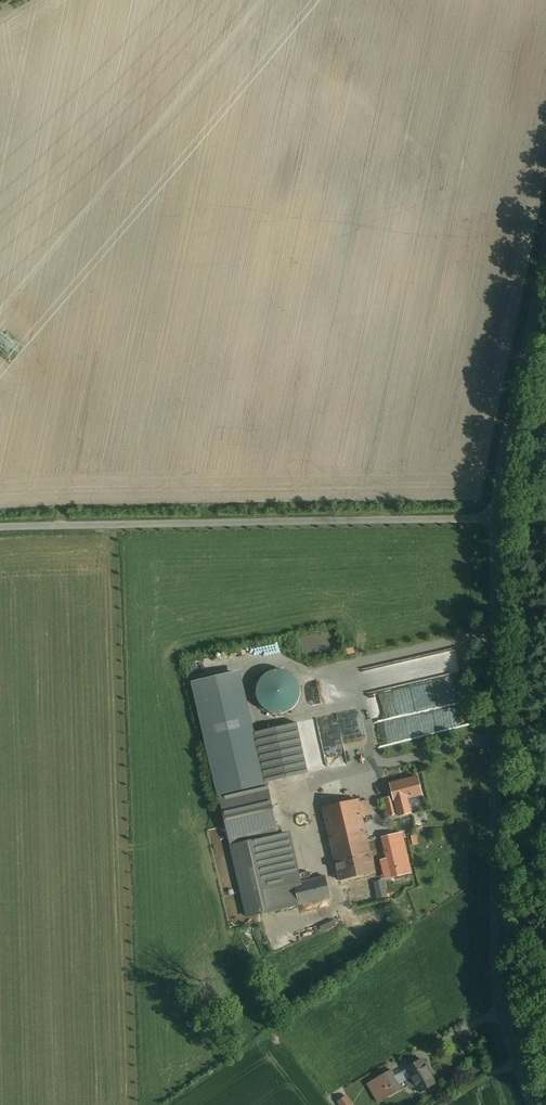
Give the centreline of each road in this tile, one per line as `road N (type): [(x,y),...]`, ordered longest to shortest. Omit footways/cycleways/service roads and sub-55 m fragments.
road 1 (unclassified): [(533,1104),(496,973),(493,518)]
road 2 (unclassified): [(493,518),(0,527)]
road 3 (unclassified): [(493,518),(545,253)]

